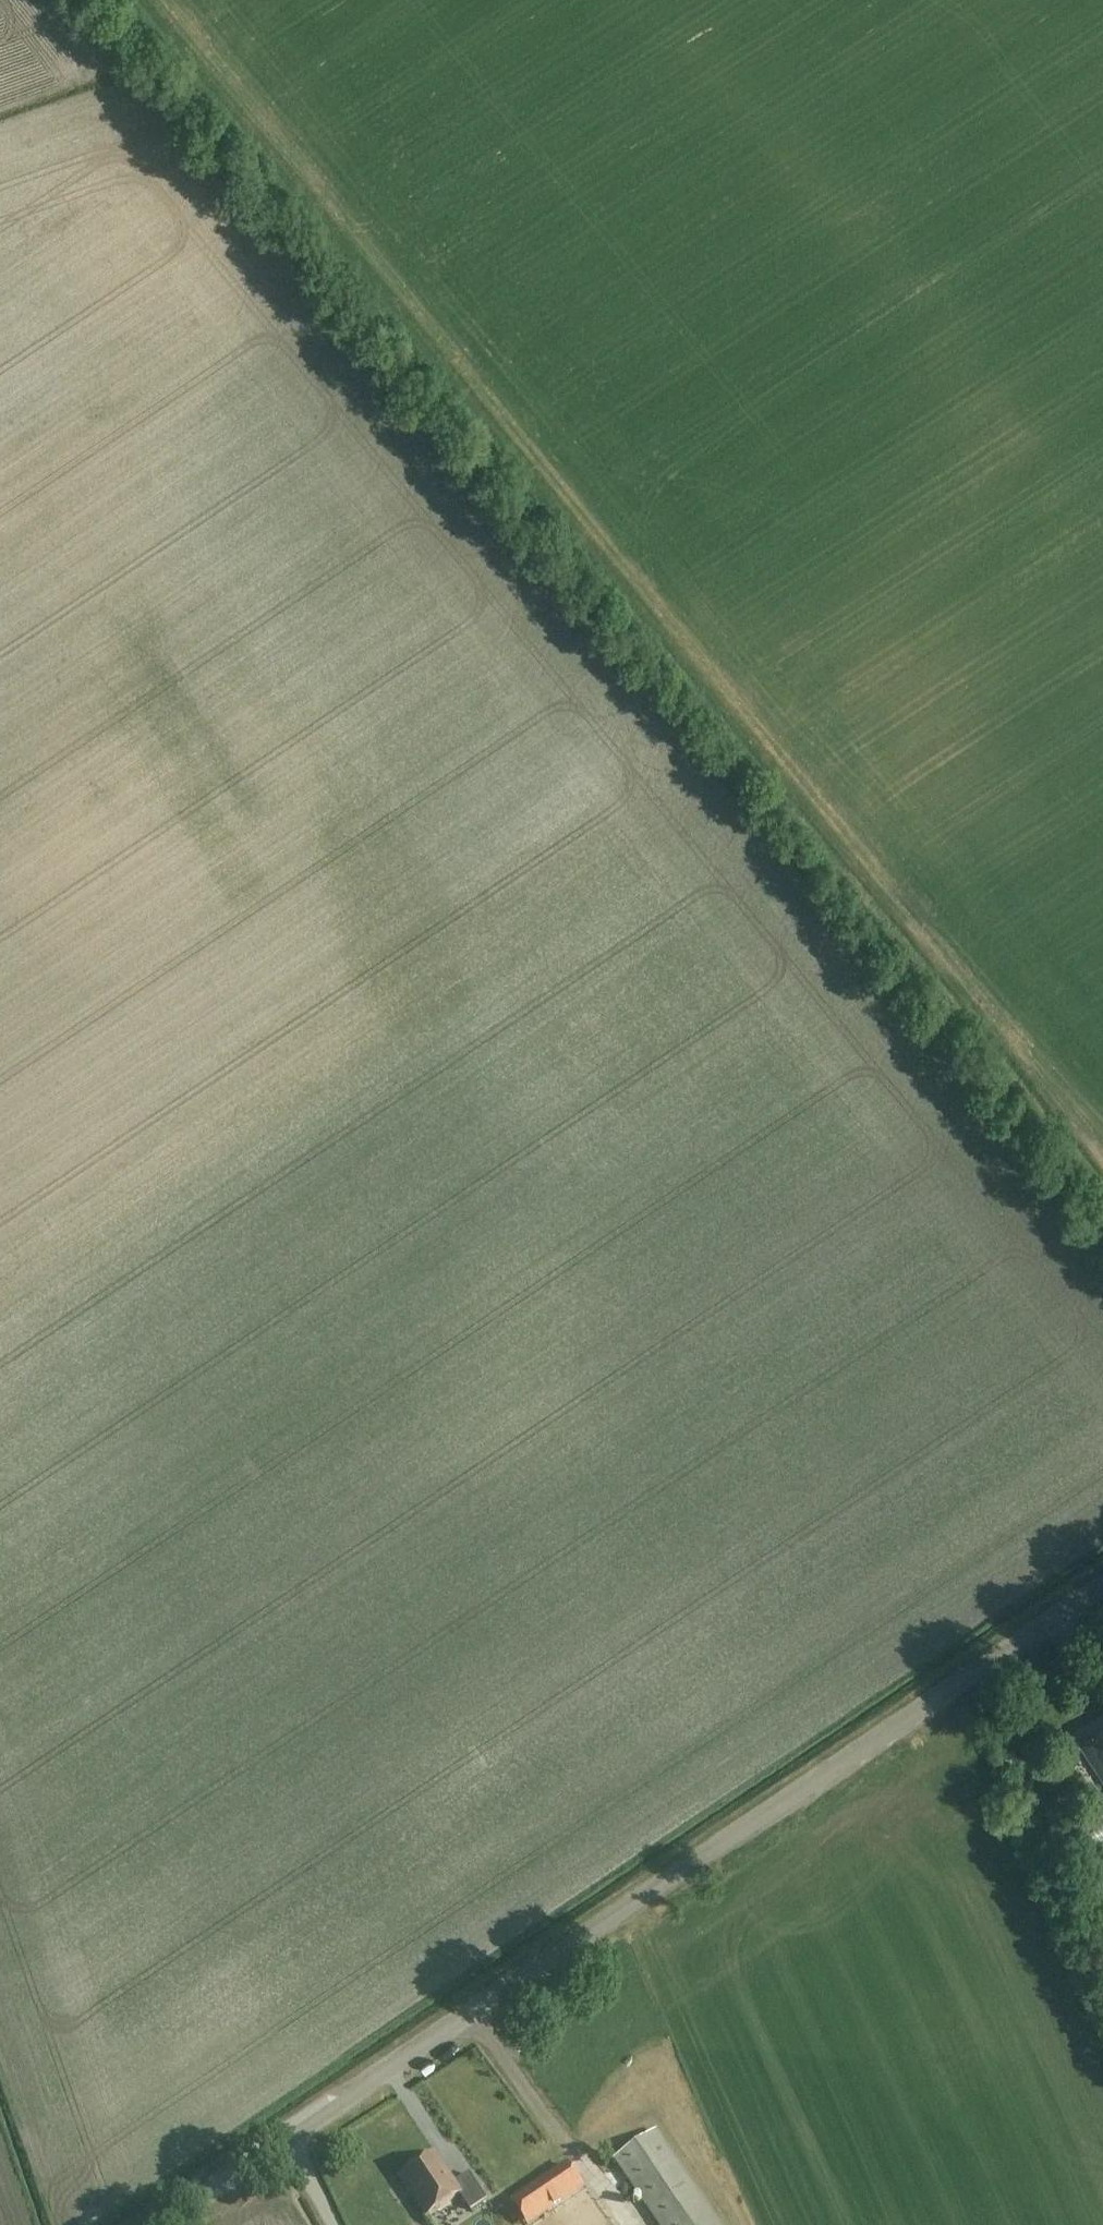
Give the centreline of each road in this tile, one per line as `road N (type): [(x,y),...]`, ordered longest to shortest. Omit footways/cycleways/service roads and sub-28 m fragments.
road 1 (unclassified): [(160,2224),(1102,1588)]

